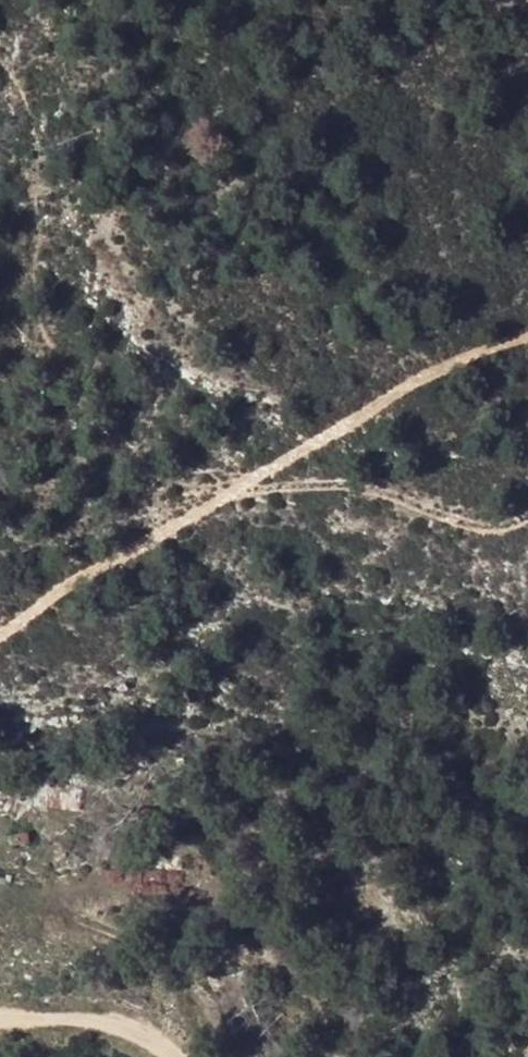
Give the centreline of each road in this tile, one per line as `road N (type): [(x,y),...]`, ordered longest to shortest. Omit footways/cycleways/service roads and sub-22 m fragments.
road 1 (track): [(527,511),(510,522),(338,482),(244,489),(154,532),(0,629)]
road 2 (track): [(244,489),(437,370),(527,335)]
road 3 (track): [(175,1056),(143,1026),(0,1013)]

